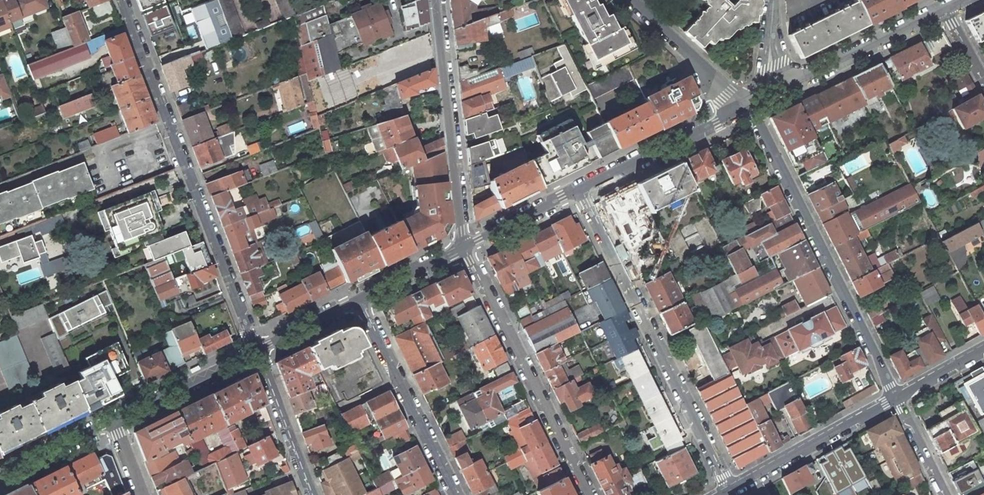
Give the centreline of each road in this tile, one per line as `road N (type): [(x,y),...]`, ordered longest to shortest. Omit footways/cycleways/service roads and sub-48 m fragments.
road 1 (residential): [(581,190),(732,489)]
road 2 (residential): [(896,398),(749,106)]
road 3 (residential): [(590,494),(466,247)]
road 4 (residential): [(435,0),(466,247)]
road 5 (residential): [(257,351),(170,121)]
road 6 (residential): [(359,300),(457,494)]
road 7 (residential): [(945,9),(763,99)]
road 8 (residential): [(732,489),(896,398)]
road 9 (residential): [(744,107),(581,190)]
road 10 (residential): [(0,186),(170,121)]
road 11 (residential): [(257,351),(114,421)]
road 12 (residential): [(744,107),(633,0)]
road 13 (residential): [(313,494),(257,351)]
road 14 (residential): [(170,121),(124,0)]
road 15 (residential): [(581,190),(466,247)]
road 16 (residential): [(114,421),(0,477)]

